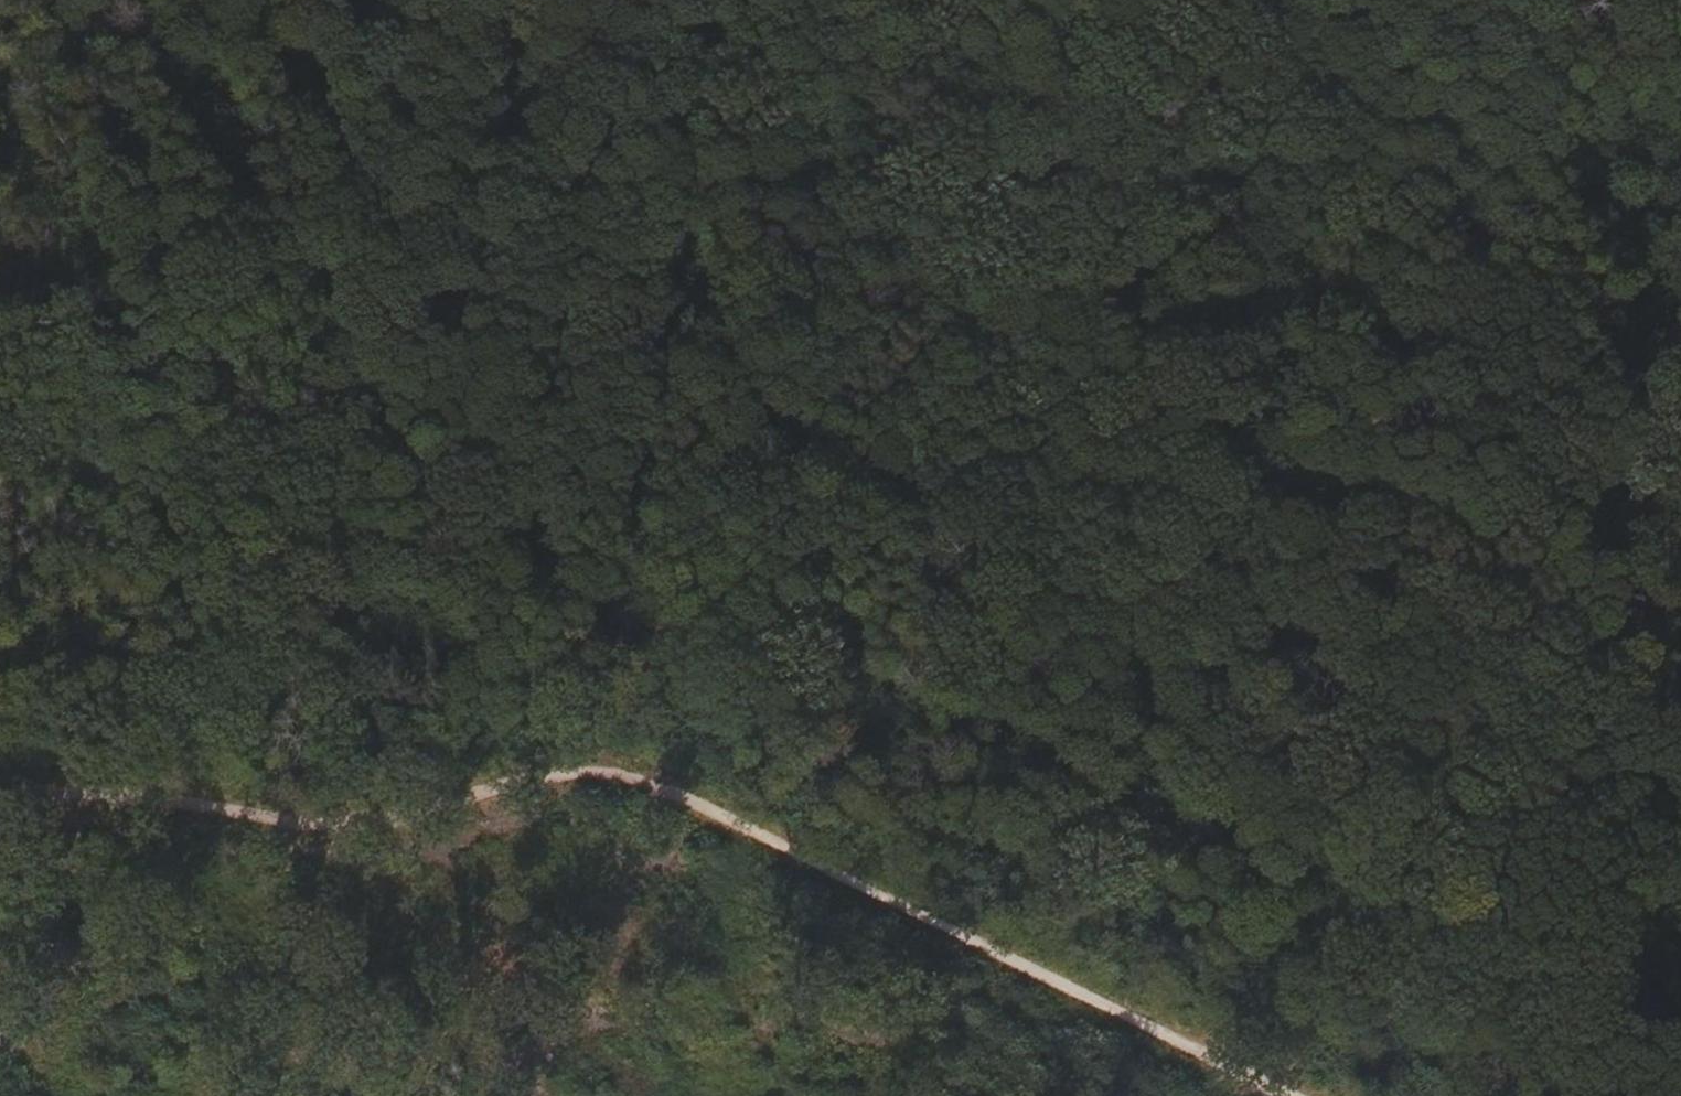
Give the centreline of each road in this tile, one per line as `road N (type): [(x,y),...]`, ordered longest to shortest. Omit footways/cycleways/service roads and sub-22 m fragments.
road 1 (track): [(614,771),(802,852),(1265,1095)]
road 2 (track): [(0,794),(154,796),(338,829),(402,823),(548,774),(614,771)]

